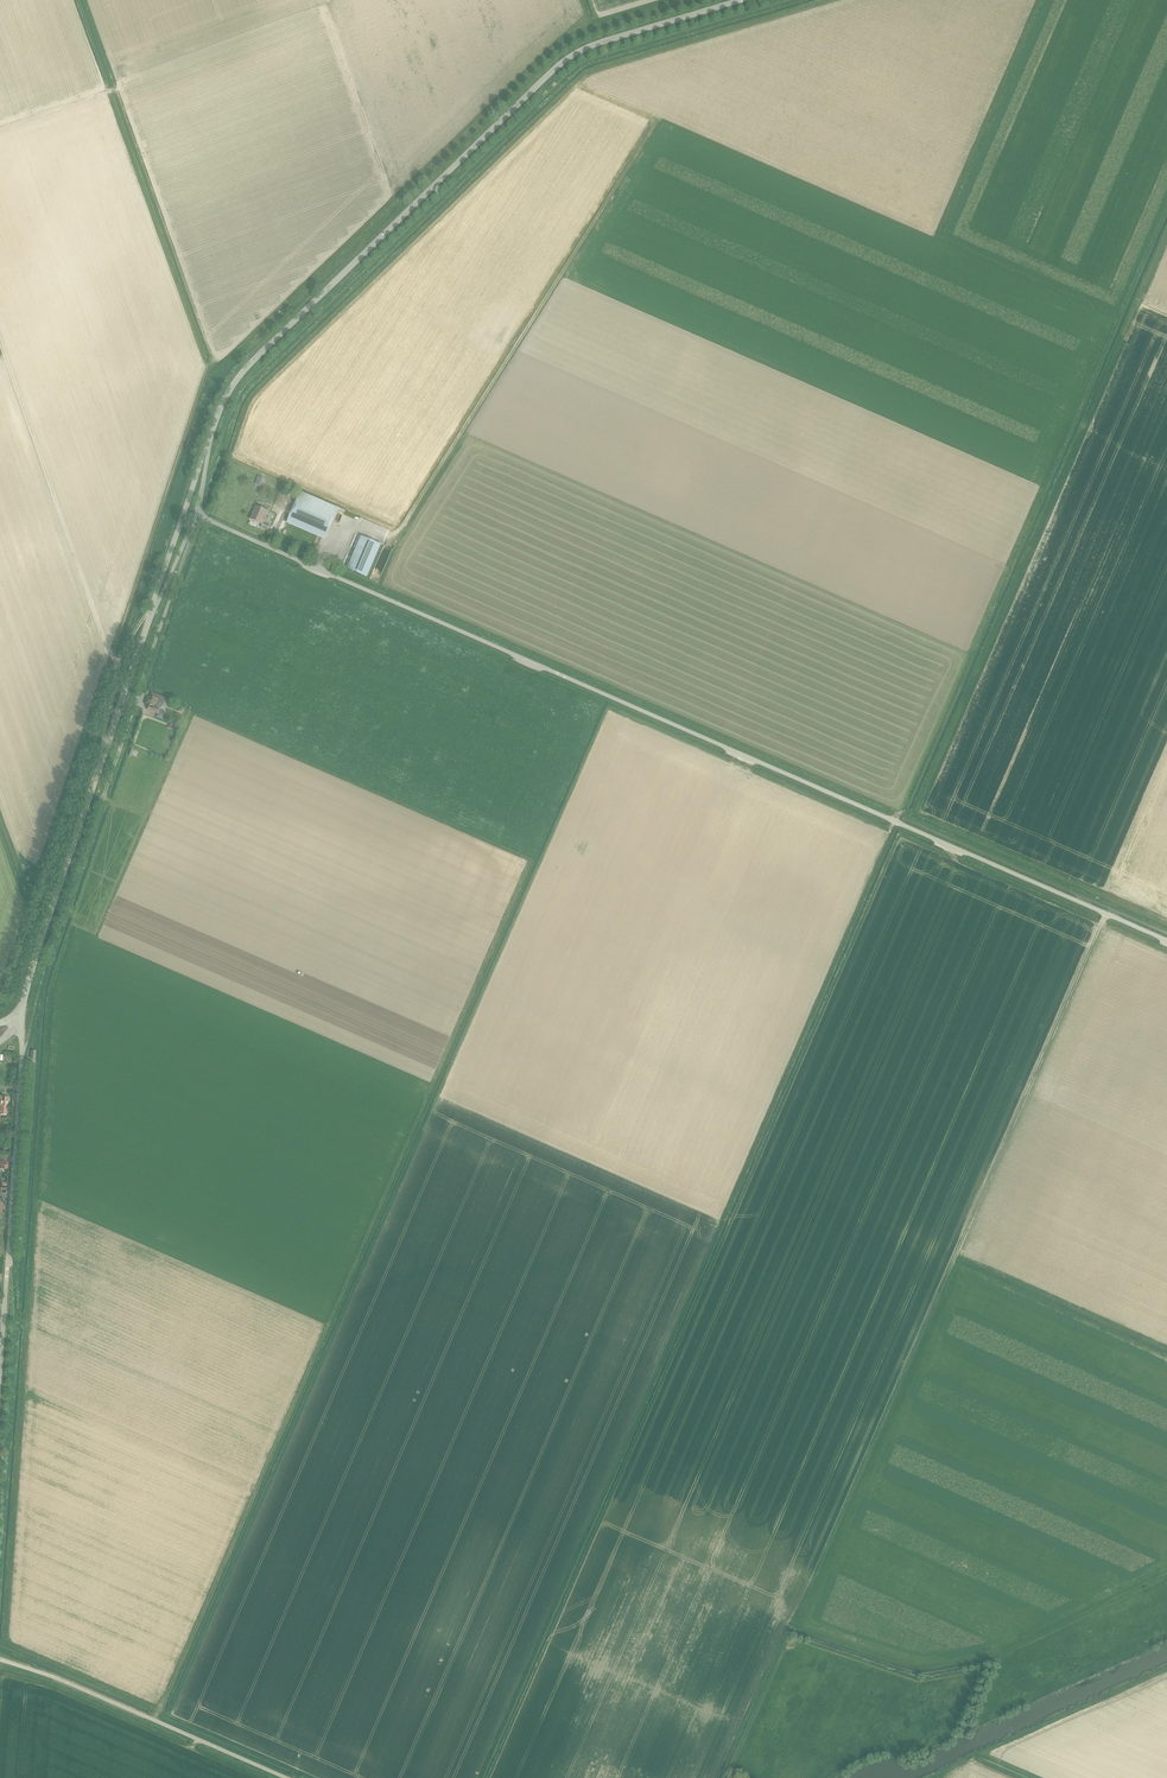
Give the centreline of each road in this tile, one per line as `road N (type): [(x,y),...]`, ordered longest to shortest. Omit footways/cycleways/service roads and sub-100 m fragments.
road 1 (unclassified): [(1166,942),(198,514)]
road 2 (unclassified): [(208,441),(234,379),(578,50),(735,0)]
road 3 (unclassified): [(23,1017),(155,599)]
road 4 (unclassified): [(0,1383),(23,1017)]
road 5 (unclassified): [(285,1777),(0,1660)]
road 6 (unclassified): [(155,599),(208,441)]

